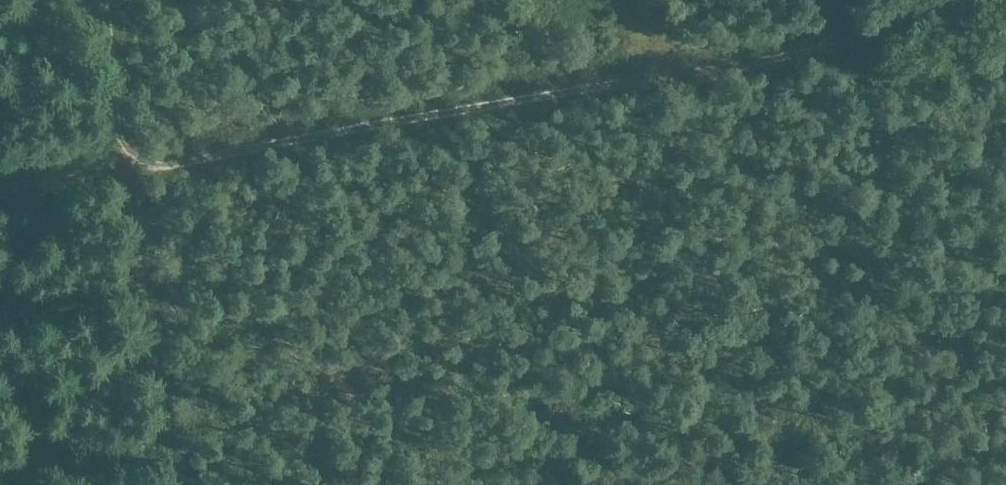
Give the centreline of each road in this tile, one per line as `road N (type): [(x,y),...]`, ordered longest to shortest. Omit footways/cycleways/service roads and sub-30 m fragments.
road 1 (track): [(1005,18),(0,191)]
road 2 (track): [(102,0),(171,484)]

